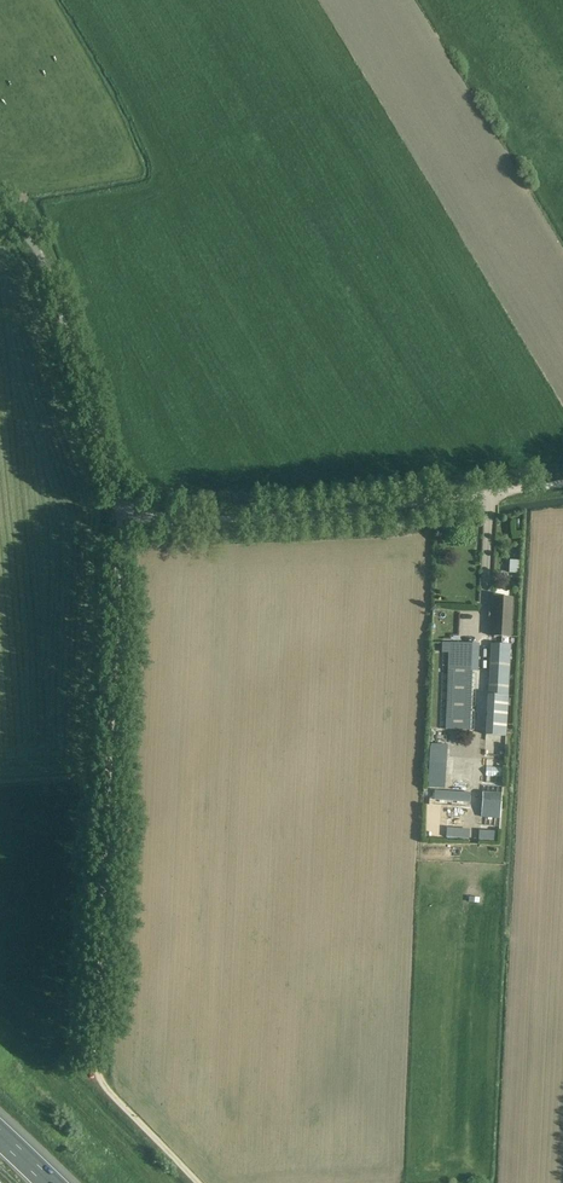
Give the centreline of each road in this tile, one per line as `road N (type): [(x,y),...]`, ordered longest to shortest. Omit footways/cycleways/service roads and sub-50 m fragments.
road 1 (unclassified): [(184,1182),(114,1114),(105,1095),(125,525)]
road 2 (unclassified): [(125,525),(318,522),(562,491)]
road 3 (unclassified): [(125,525),(45,269),(20,221),(0,218)]

